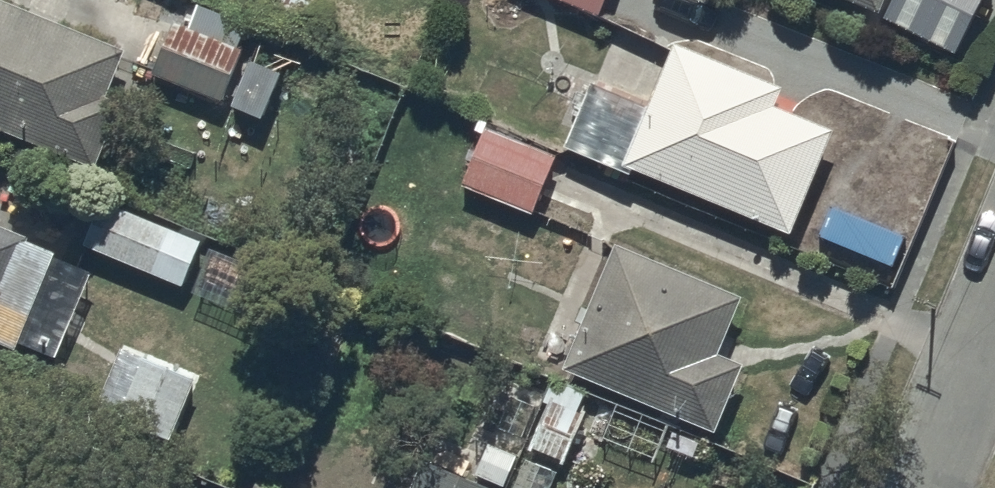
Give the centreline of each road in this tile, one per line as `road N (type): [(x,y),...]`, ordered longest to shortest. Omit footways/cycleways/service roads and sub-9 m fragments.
road 1 (residential): [(923,487),(994,311)]

